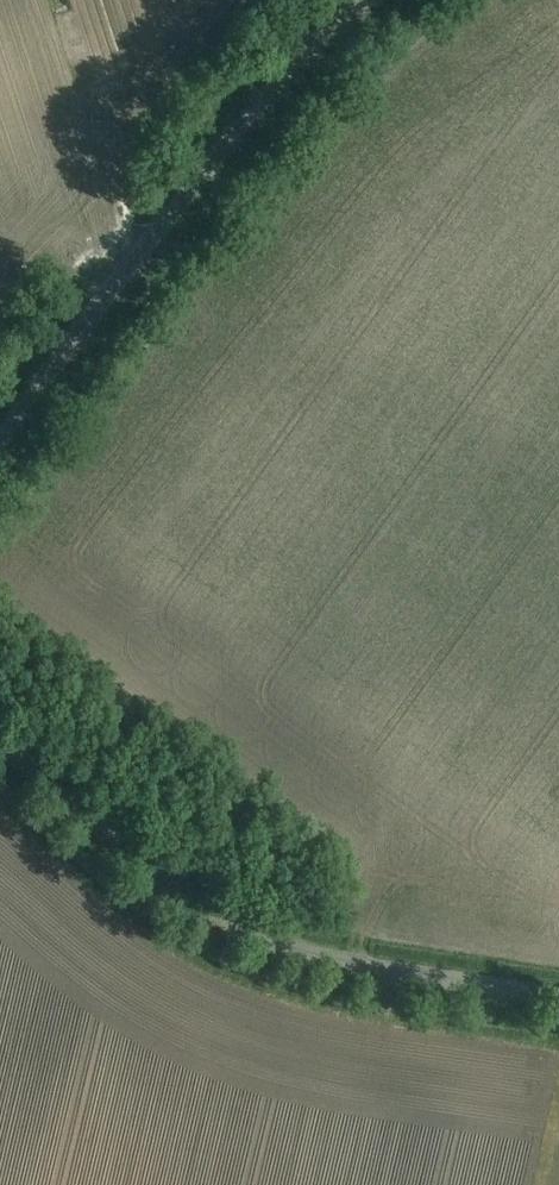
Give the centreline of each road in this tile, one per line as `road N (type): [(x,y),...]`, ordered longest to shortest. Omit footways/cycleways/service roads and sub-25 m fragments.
road 1 (unclassified): [(558,994),(309,952),(204,908),(0,740)]
road 2 (unclassified): [(0,432),(294,60),(363,0)]

